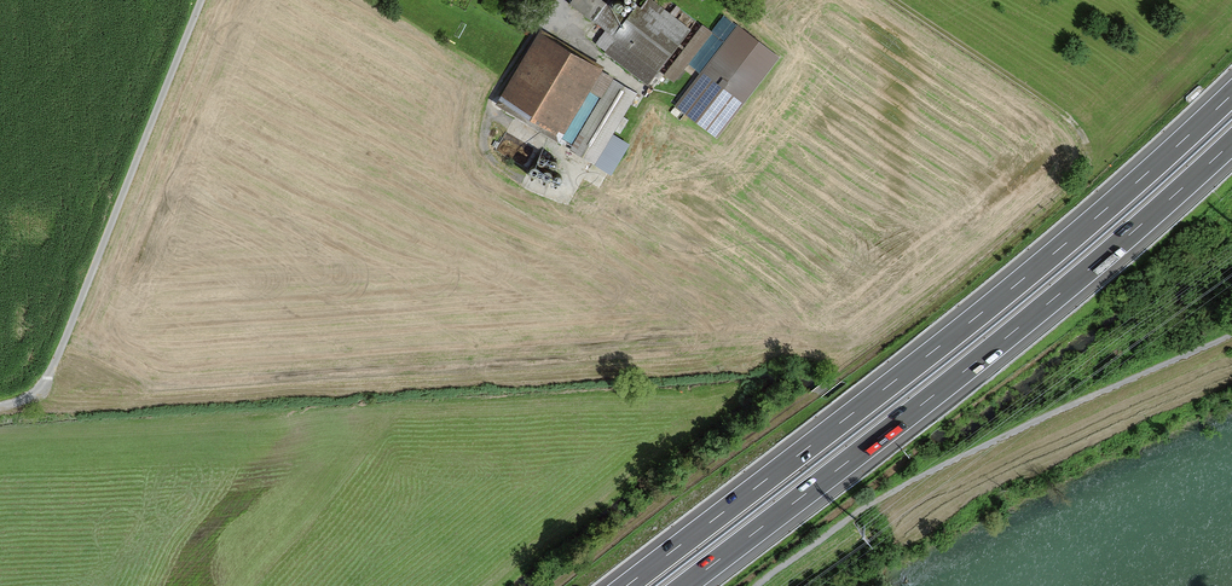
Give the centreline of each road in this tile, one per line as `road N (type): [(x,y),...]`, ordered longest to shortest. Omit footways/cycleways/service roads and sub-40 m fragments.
road 1 (motorway): [(1231,94),(1026,274),(627,585)]
road 2 (track): [(551,585),(1073,192),(1092,168),(1088,140)]
road 3 (motorway): [(683,585),(1043,303),(1231,137)]
road 4 (track): [(759,585),(867,502),(1231,332)]
road 5 (track): [(201,0),(50,370),(26,395),(0,405)]
road 6 (track): [(561,10),(532,34),(488,110),(484,138),(492,161),(560,198)]
road 7 (track): [(894,0),(1062,112),(1088,140)]
road 8 (track): [(360,0),(500,87)]
road 9 (track): [(563,0),(567,34),(650,95),(670,97)]
road 10 (track): [(560,198),(578,165),(488,110)]

